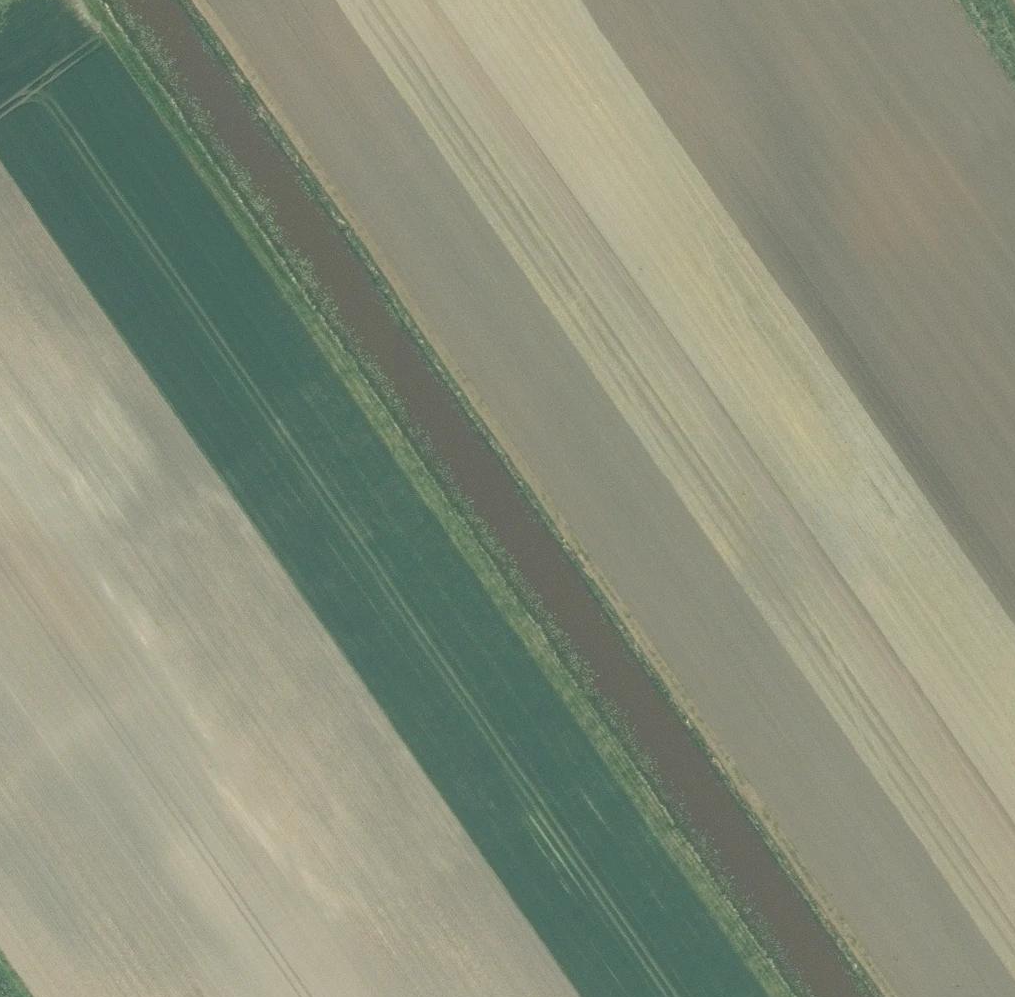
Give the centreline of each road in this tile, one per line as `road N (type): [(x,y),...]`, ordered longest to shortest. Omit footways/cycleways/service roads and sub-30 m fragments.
road 1 (track): [(99,0),(792,996)]

